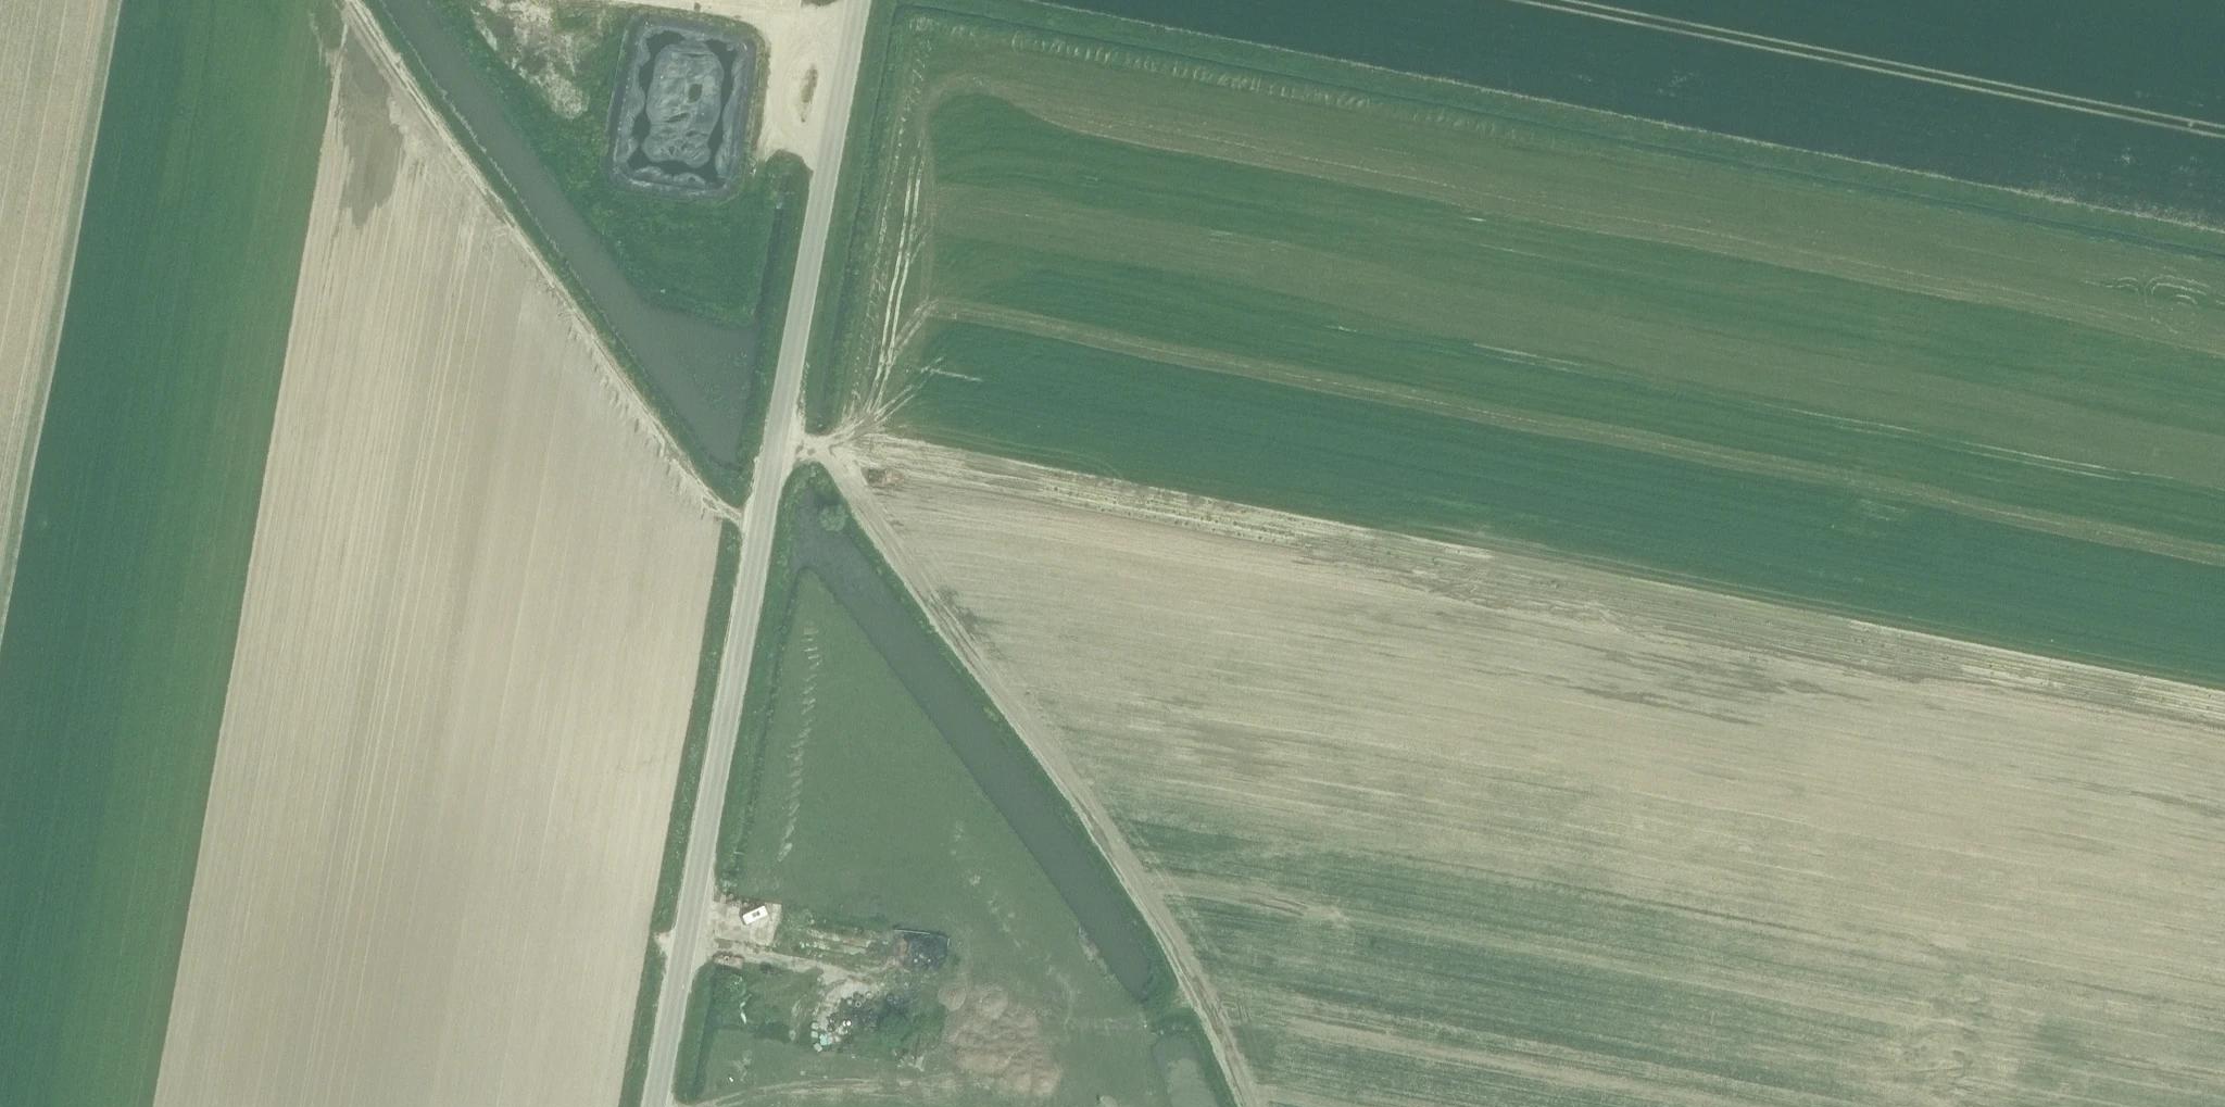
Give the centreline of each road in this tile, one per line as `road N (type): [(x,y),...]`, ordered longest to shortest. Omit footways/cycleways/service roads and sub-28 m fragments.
road 1 (tertiary): [(656,1106),(859,0)]

